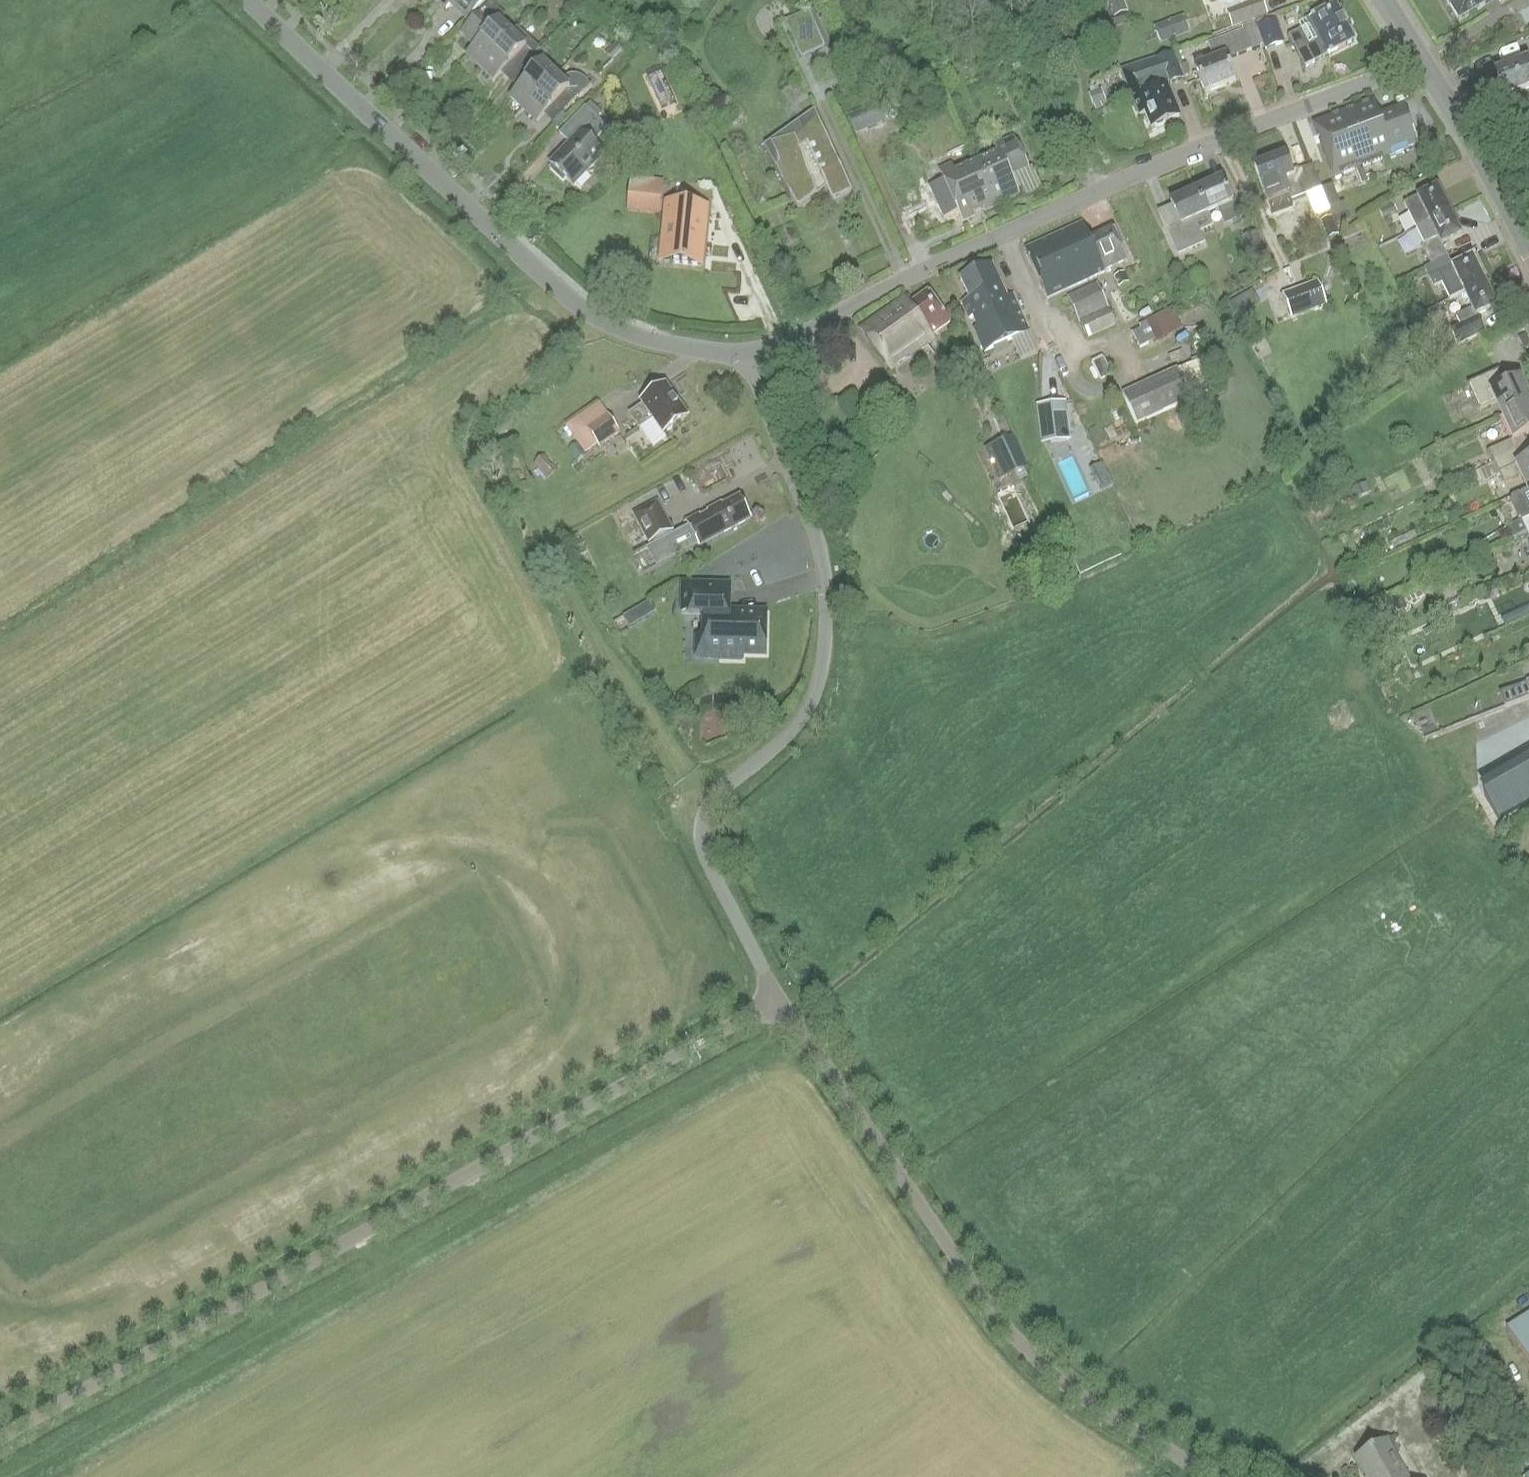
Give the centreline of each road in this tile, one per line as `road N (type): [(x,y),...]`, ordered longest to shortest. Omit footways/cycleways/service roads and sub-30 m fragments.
road 1 (unclassified): [(0,1439),(780,998)]
road 2 (unclassified): [(752,352),(1097,189),(1422,58)]
road 3 (unclassified): [(780,998),(702,850),(707,807),(797,725),(813,700),(824,644),(820,546),(752,352)]
road 4 (unclassified): [(1215,1476),(1075,1391),(1005,1325),(780,998)]
road 5 (unclassified): [(752,352),(637,336),(594,318),(250,0)]
road 6 (tertiary): [(1528,238),(1422,58)]

